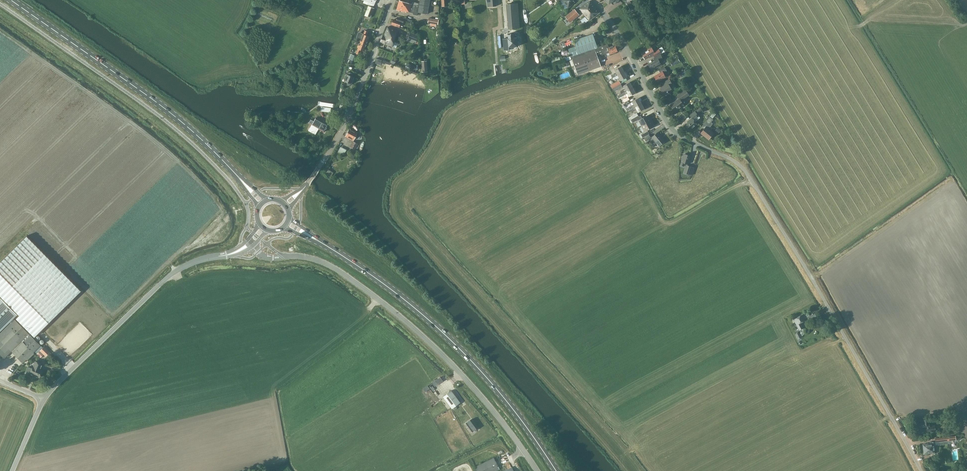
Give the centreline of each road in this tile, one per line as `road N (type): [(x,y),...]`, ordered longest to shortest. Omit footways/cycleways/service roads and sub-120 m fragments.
road 1 (unclassified): [(921,470),(750,178),(736,162),(670,131),(595,0)]
road 2 (unclassified): [(249,244),(268,257),(320,260),(386,305),(471,385),(537,470)]
road 3 (unclassified): [(12,470),(43,398),(61,379),(172,273),(249,244)]
road 4 (primary): [(556,470),(456,345),(317,240)]
road 5 (primary): [(241,181),(160,105),(11,0)]
road 6 (tertiary): [(300,192),(341,130),(393,0)]

